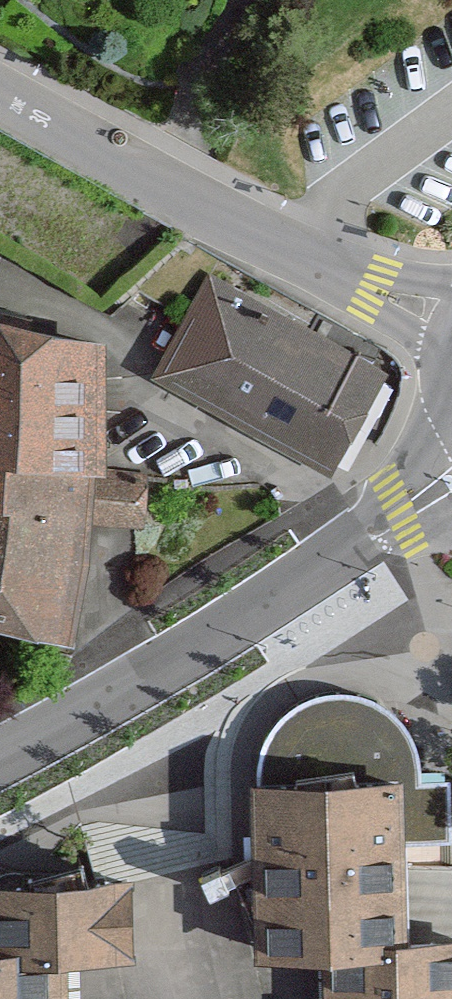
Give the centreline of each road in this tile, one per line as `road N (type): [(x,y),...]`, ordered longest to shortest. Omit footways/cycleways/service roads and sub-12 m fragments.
road 1 (residential): [(349,277),(90,147),(0,91)]
road 2 (secondary): [(0,759),(327,561)]
road 3 (secondary): [(450,411),(327,561)]
road 4 (secondary): [(327,561),(451,516)]
road 5 (residential): [(349,277),(440,362)]

